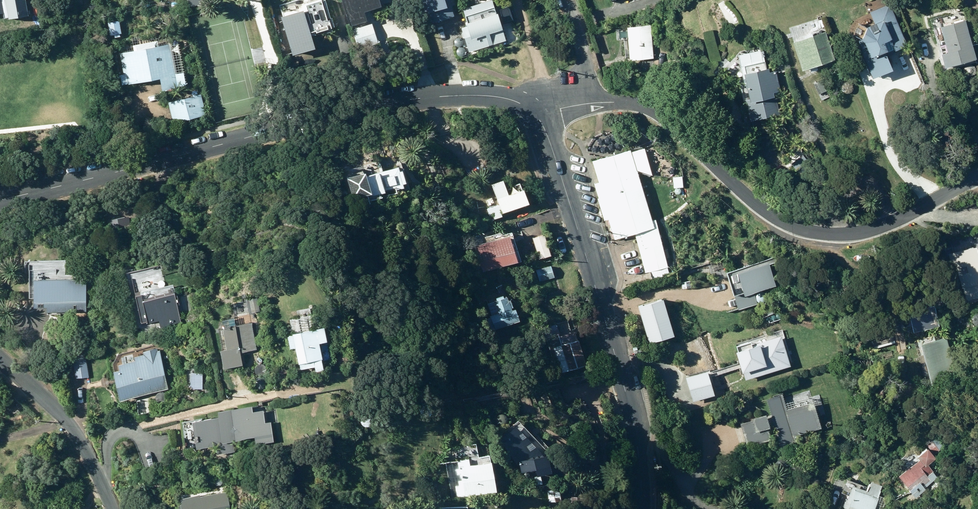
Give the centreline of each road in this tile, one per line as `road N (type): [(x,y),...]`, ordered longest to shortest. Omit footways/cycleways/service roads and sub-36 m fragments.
road 1 (tertiary): [(0,200),(380,104),(481,95),(538,114)]
road 2 (unclassified): [(538,114),(597,102),(655,109),(764,210),(816,232),(878,228),(977,176)]
road 3 (tertiary): [(643,508),(634,420),(538,114)]
road 4 (residential): [(112,508),(76,433),(0,360)]

